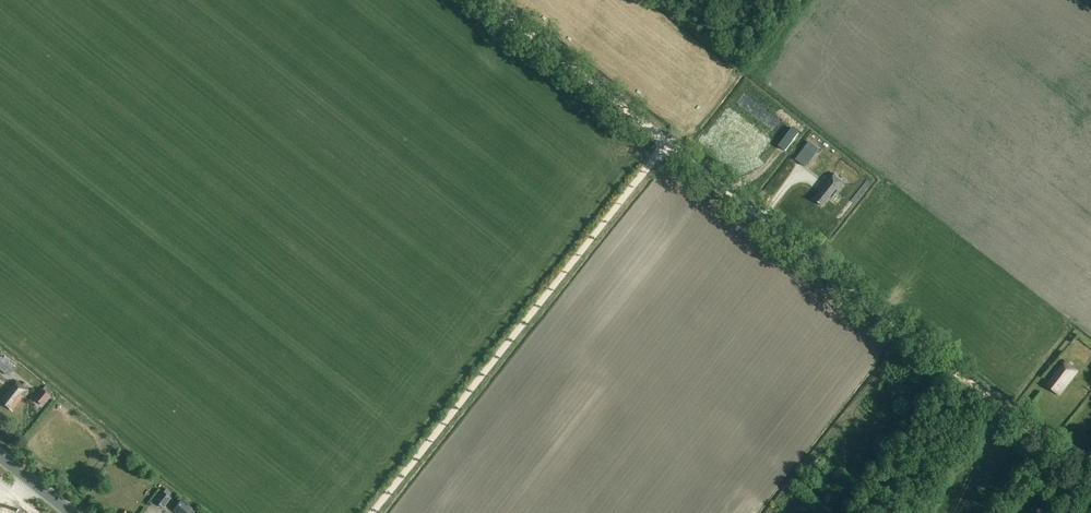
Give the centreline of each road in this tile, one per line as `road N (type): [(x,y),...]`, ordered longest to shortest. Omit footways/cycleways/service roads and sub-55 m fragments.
road 1 (track): [(1090,479),(668,144)]
road 2 (track): [(668,144),(372,512)]
road 3 (track): [(668,144),(487,0)]

